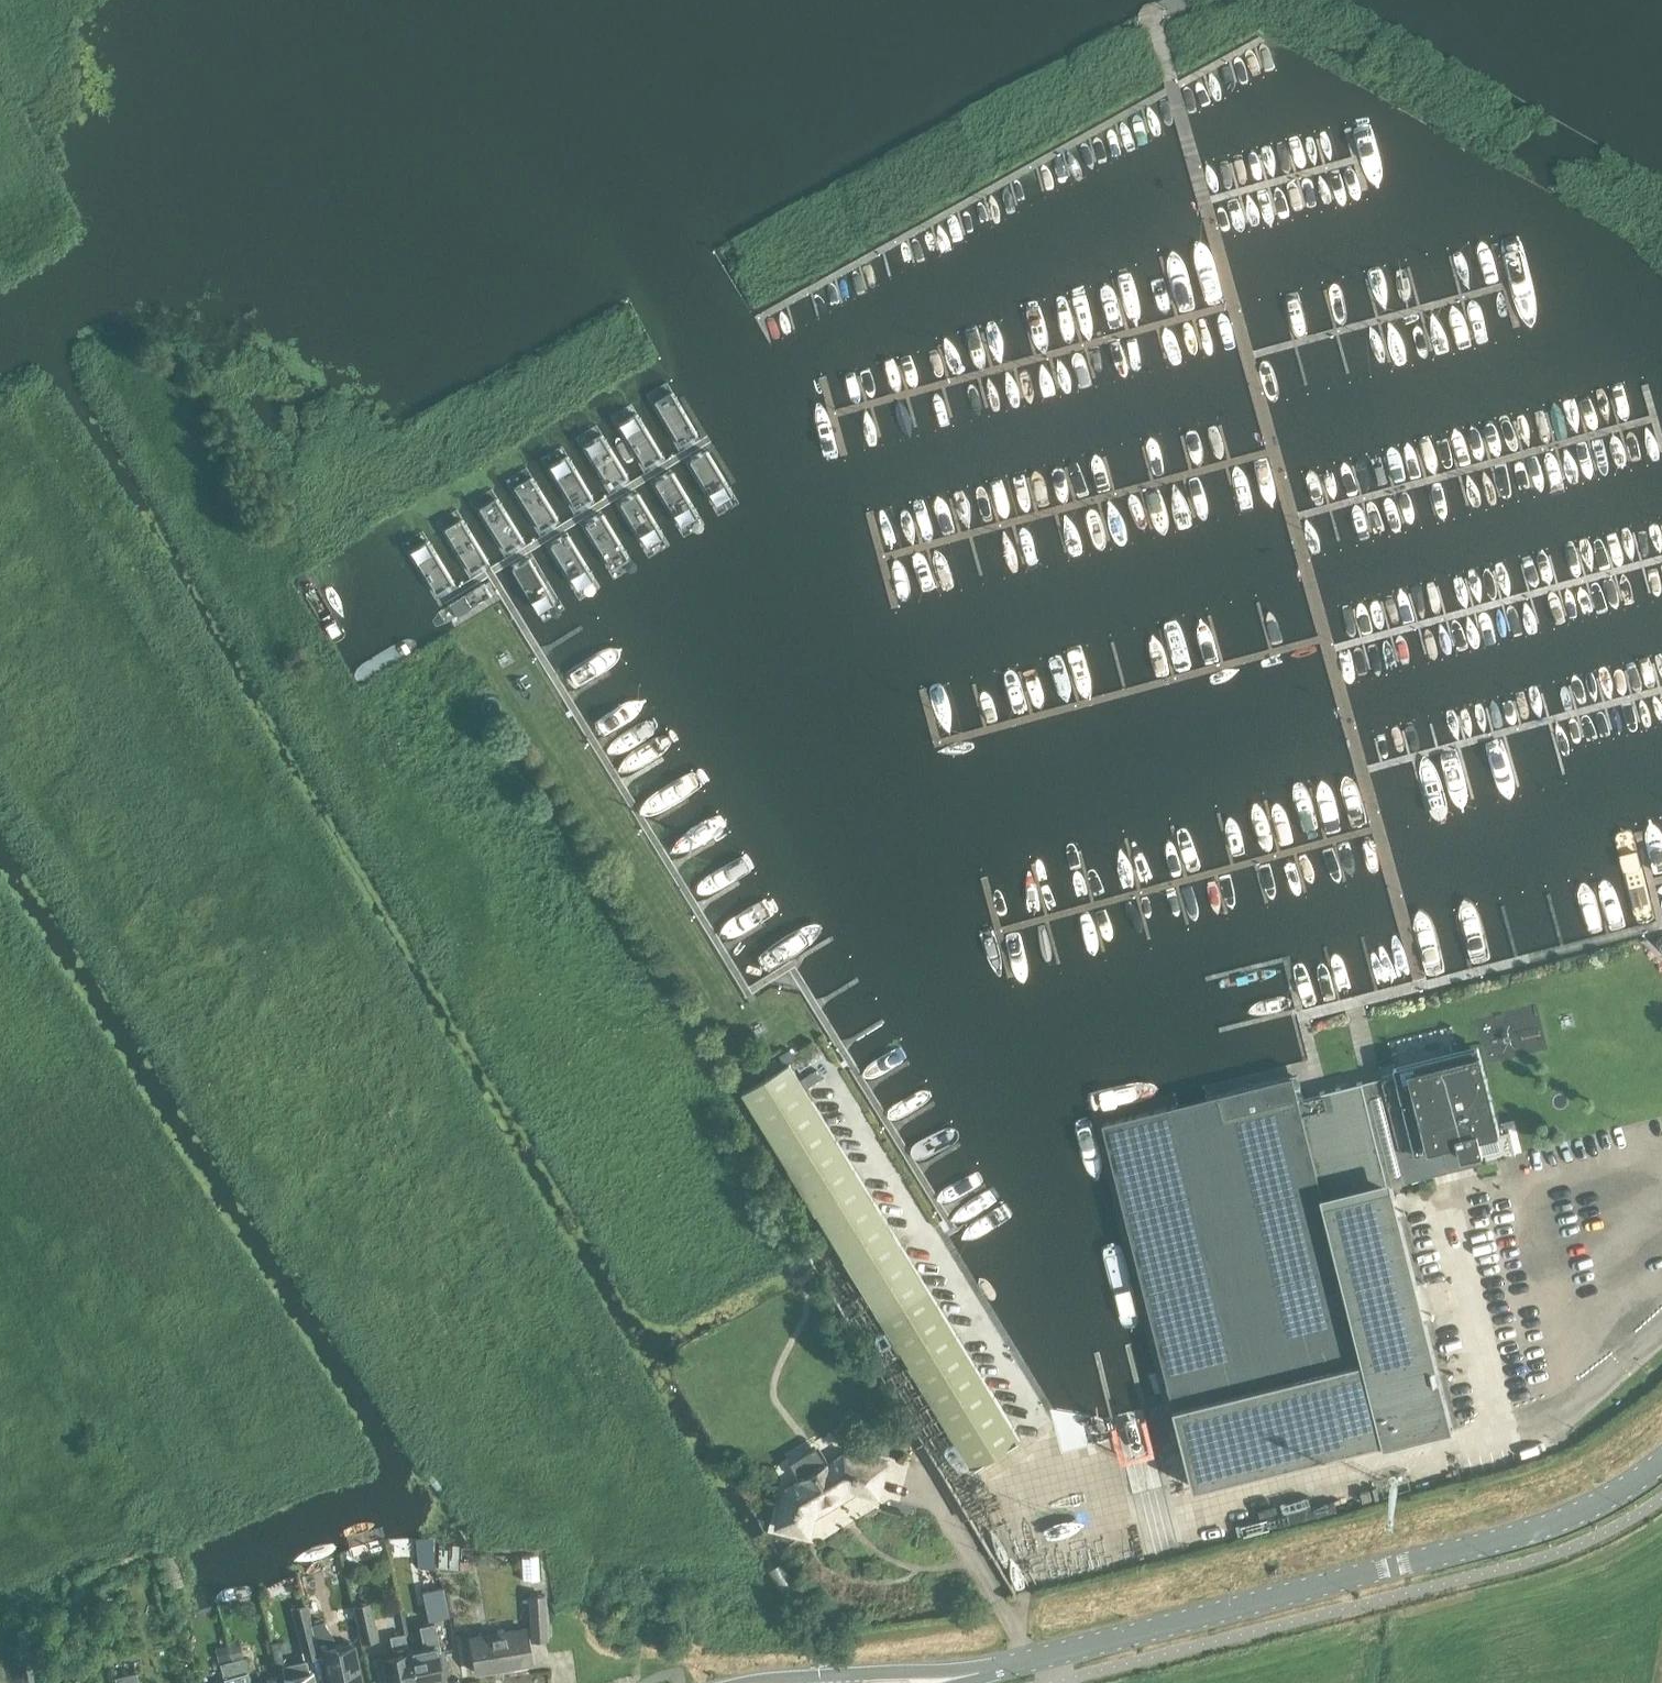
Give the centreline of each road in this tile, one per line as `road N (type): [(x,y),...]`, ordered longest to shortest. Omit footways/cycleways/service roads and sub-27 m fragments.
road 1 (secondary): [(977,1673),(1529,1534),(1603,1502),(1661,1460)]
road 2 (secondary): [(977,1673),(820,1676)]

